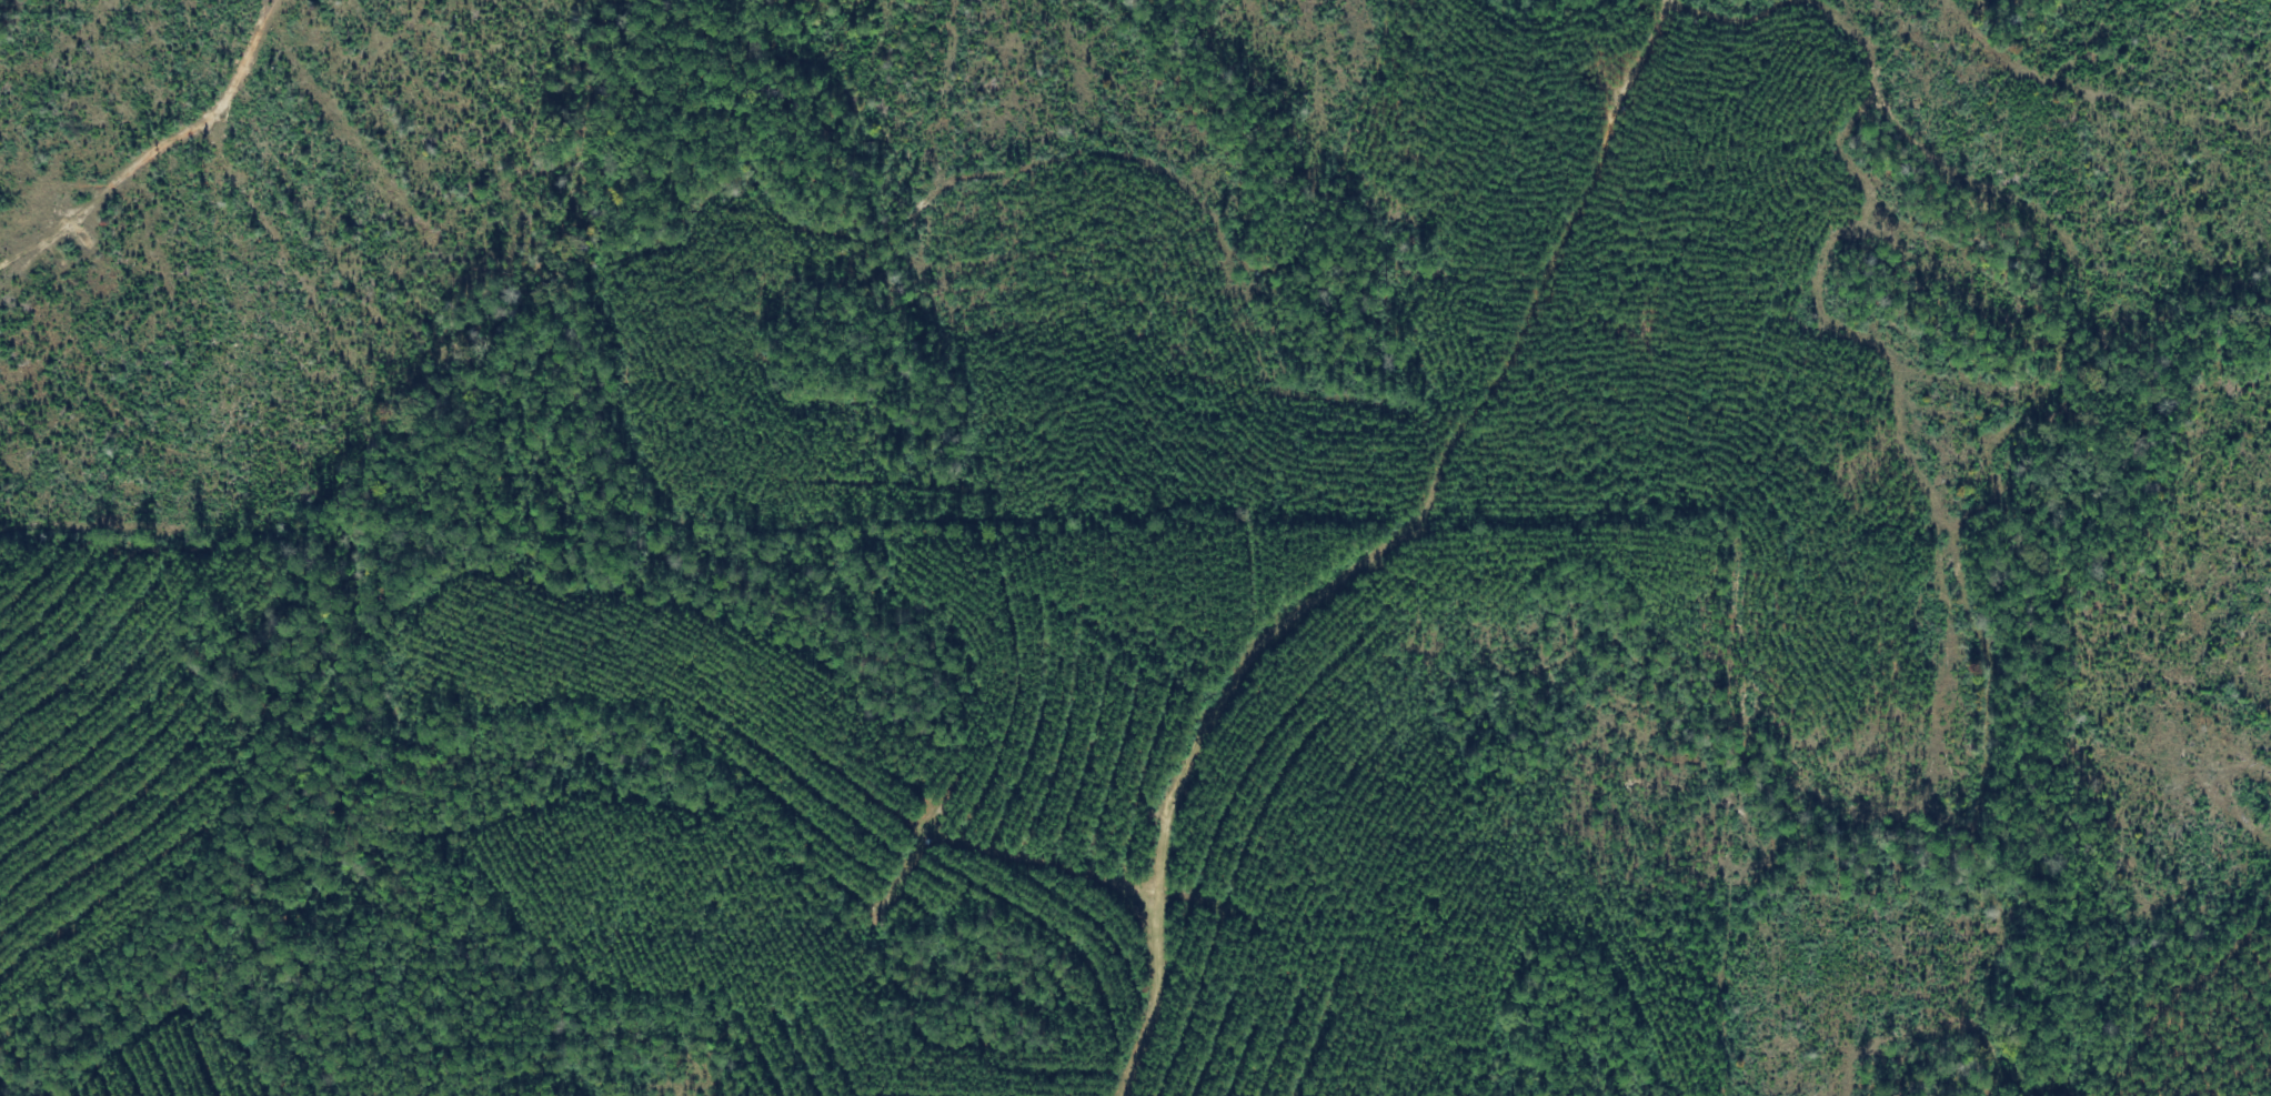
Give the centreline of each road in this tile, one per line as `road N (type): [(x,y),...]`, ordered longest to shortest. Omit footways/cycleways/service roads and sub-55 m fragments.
road 1 (residential): [(1433,386),(1399,497),(1576,535),(1680,514),(1851,275),(1857,220),(1780,127),(1686,71),(1626,71),(1576,115),(1559,171),(1433,386)]
road 2 (residential): [(1051,1095),(1118,851),(1228,613),(1328,519),(1399,497)]

